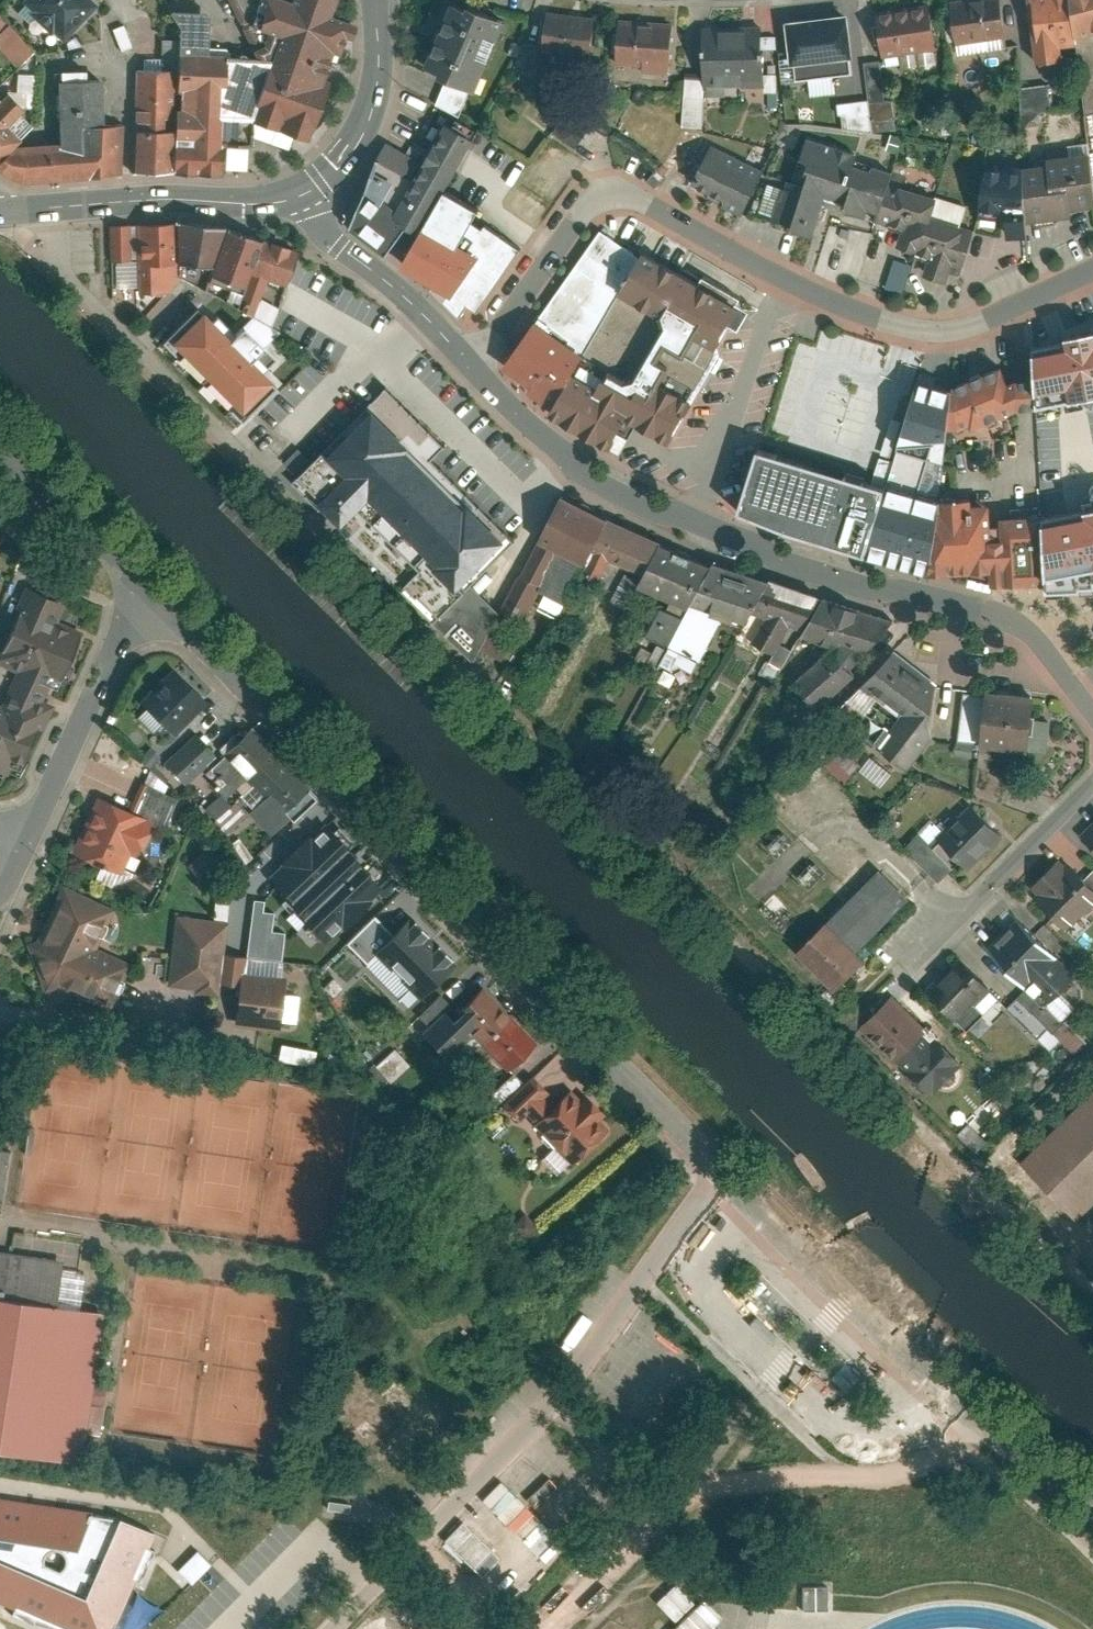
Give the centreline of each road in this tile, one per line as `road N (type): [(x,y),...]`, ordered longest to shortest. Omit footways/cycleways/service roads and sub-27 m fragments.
road 1 (residential): [(150,578),(718,1175)]
road 2 (residential): [(469,367),(589,200),(607,195),(638,199),(765,272),(907,322),(1015,306),(1092,264)]
road 3 (residential): [(469,367),(506,410),(576,465),(668,511),(810,569),(1007,619),(1037,643)]
road 4 (residential): [(333,1628),(532,1421),(718,1175)]
road 5 (residential): [(718,1175),(993,1430),(1092,1503)]
road 6 (residential): [(150,578),(19,849)]
road 7 (tertiary): [(0,207),(219,207),(299,190)]
road 8 (residential): [(299,190),(321,230),(469,367)]
road 9 (tertiary): [(299,190),(334,168),(363,123),(374,87),(377,0)]
road 10 (residential): [(959,918),(871,834),(834,826),(799,845)]
road 11 (residential): [(0,451),(150,578)]
road 12 (residential): [(1092,784),(959,918)]
road 13 (residential): [(0,1008),(165,1029)]

